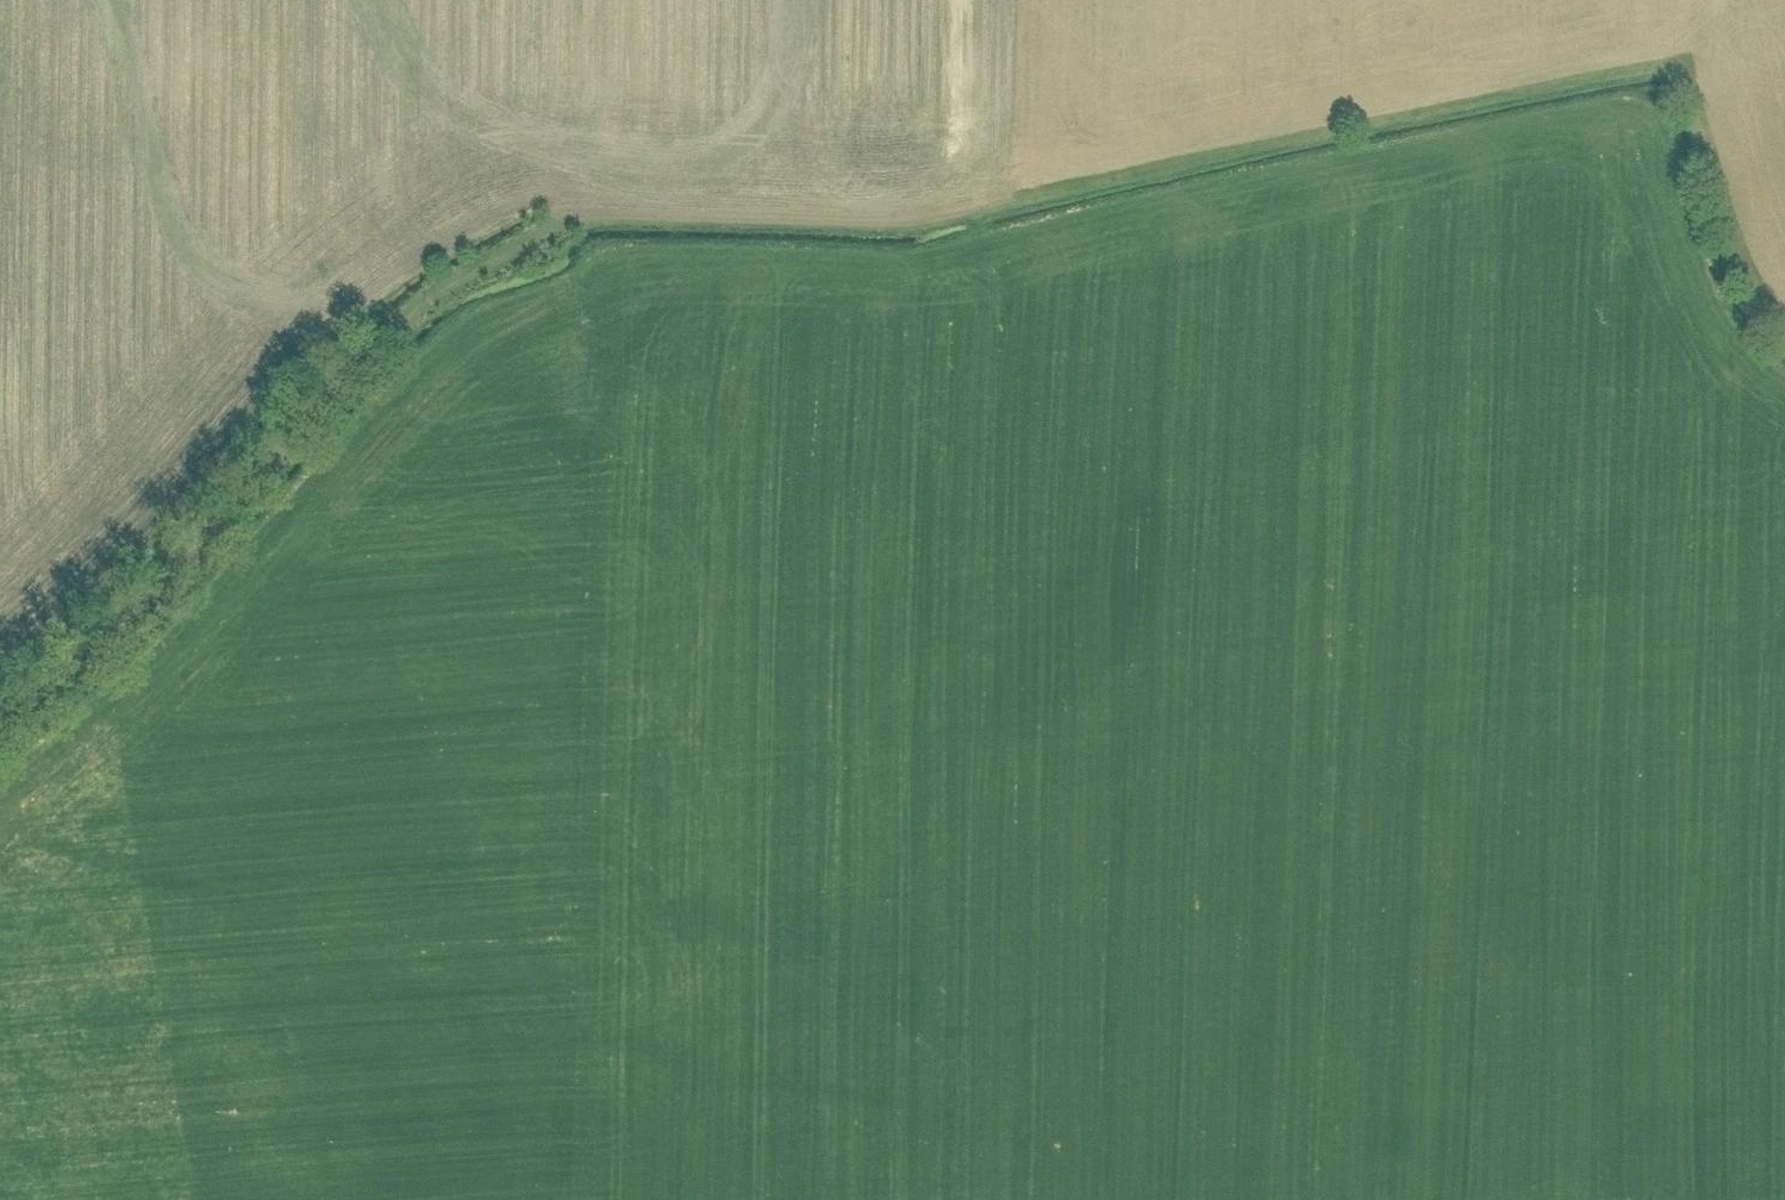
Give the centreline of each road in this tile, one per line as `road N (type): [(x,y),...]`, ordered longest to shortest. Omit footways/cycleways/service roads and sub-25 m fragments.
road 1 (track): [(0,727),(84,658),(400,326),(548,233),(591,216),(634,214),(952,215)]

